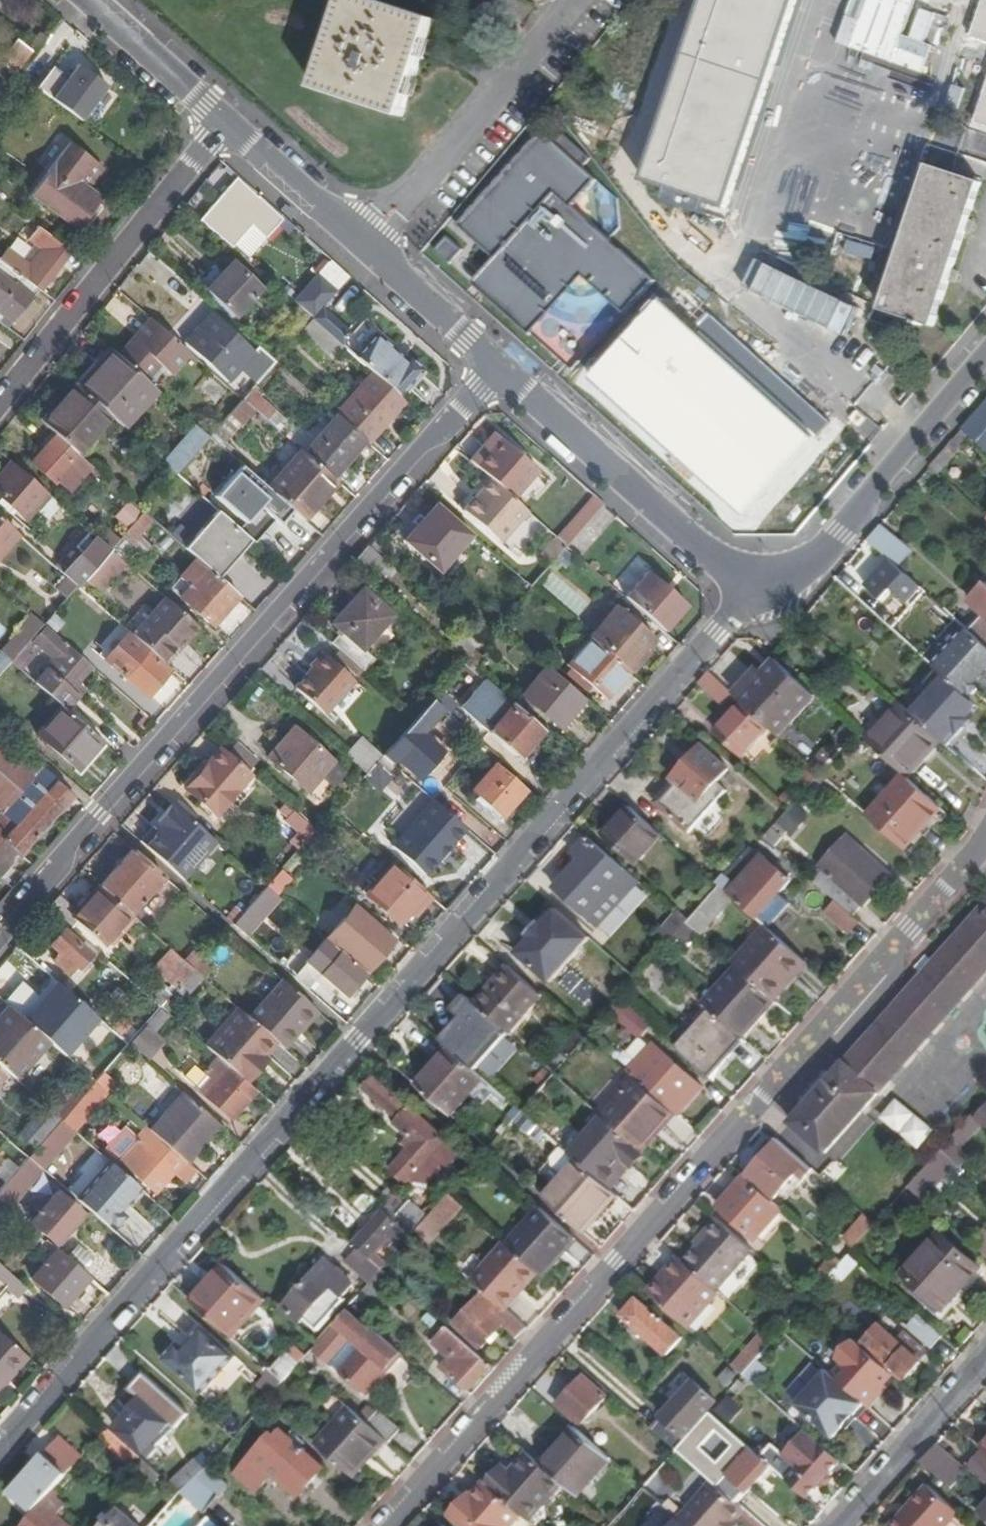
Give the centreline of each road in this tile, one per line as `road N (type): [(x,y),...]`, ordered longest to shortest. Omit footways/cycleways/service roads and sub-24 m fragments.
road 1 (residential): [(0,1443),(749,598)]
road 2 (residential): [(985,841),(388,1525)]
road 3 (residential): [(493,367),(0,942)]
road 4 (residential): [(0,400),(221,123)]
road 5 (residential): [(749,598),(493,367)]
road 6 (residential): [(985,362),(812,569),(749,598)]
road 7 (residential): [(573,0),(362,250)]
road 8 (residential): [(840,1525),(985,1358)]
road 9 (residential): [(362,250),(221,123)]
road 10 (residential): [(221,123),(87,0)]
road 11 (residential): [(493,367),(362,250)]

